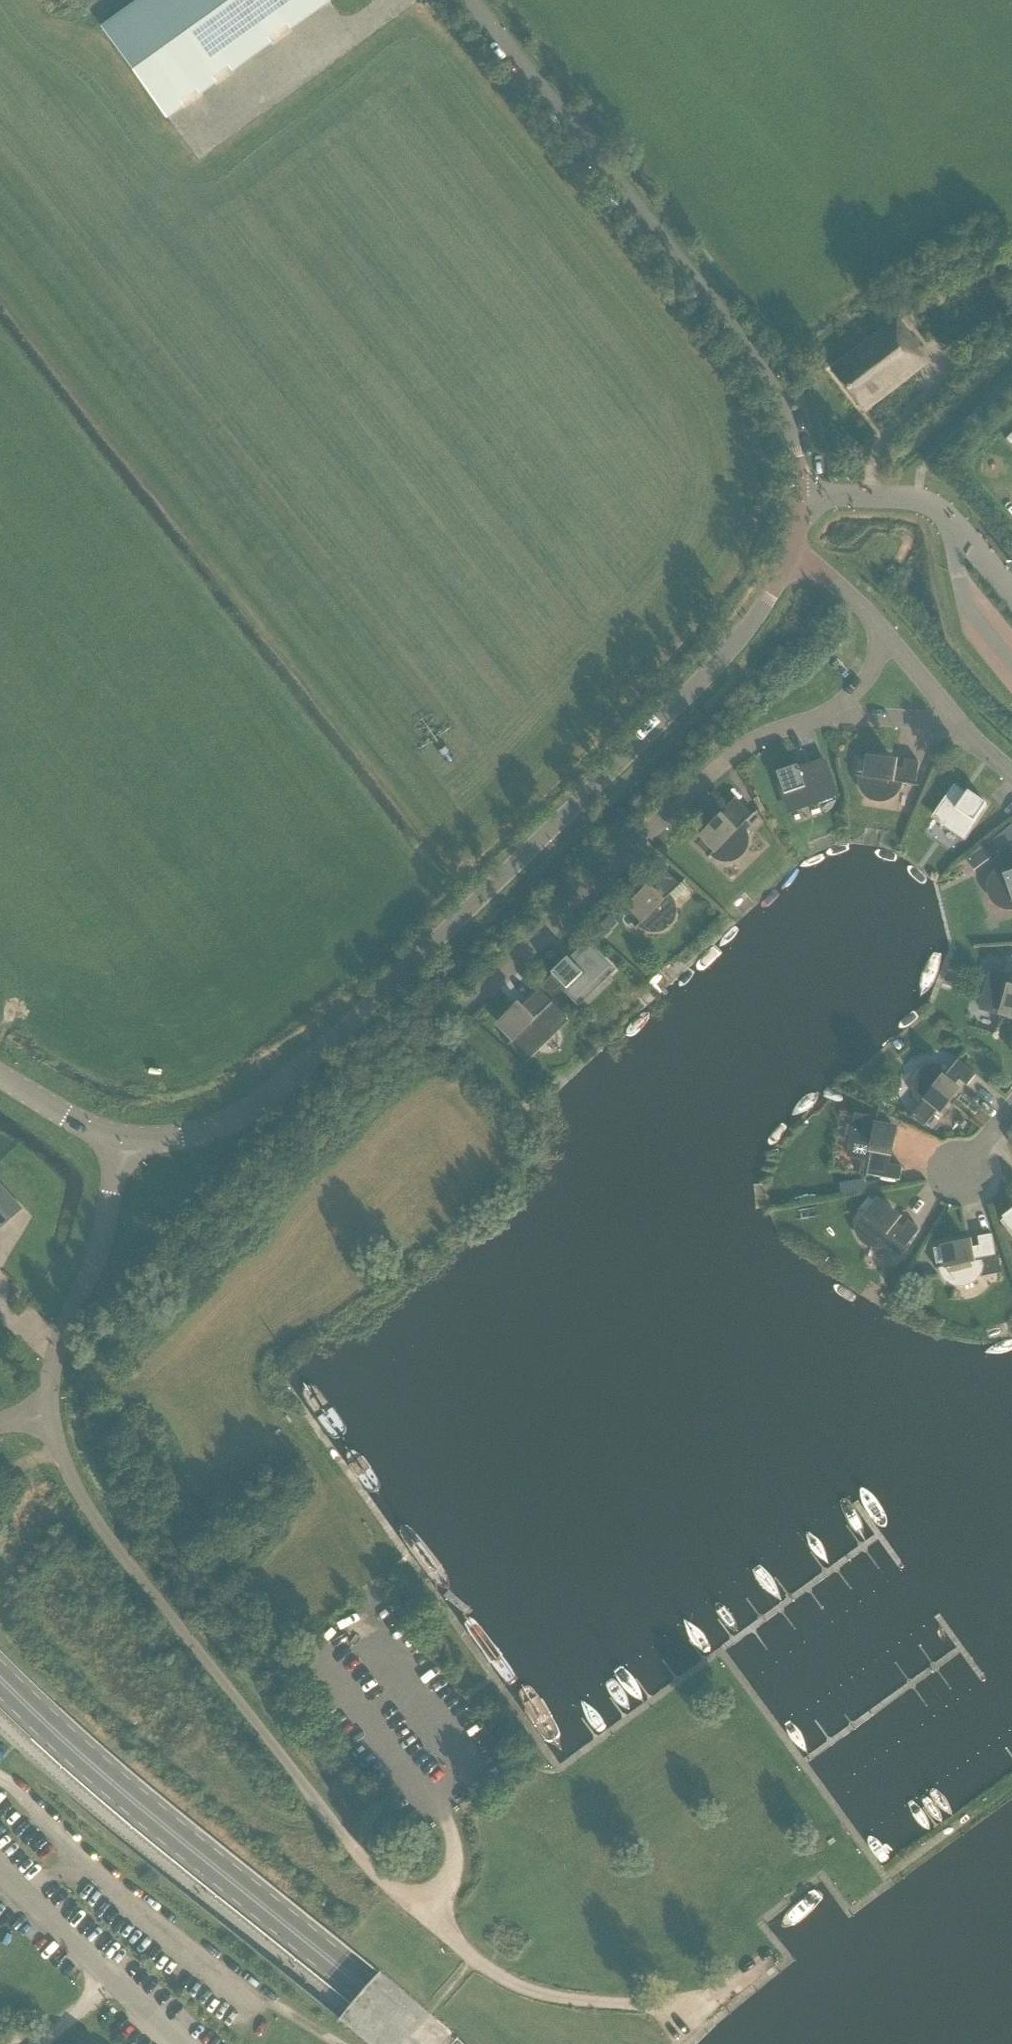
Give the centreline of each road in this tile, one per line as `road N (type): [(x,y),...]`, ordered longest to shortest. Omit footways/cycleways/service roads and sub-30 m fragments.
road 1 (unclassified): [(774,1957),(712,2005),(557,1997),(475,1959),(353,1856),(102,1530),(71,1481),(47,1412),(54,1361),(104,1233),(122,1137)]
road 2 (unclassified): [(789,557),(740,638),(698,685),(272,1093),(240,1118),(195,1135),(122,1137)]
road 3 (unclassified): [(472,0),(761,367),(789,421),(800,500)]
road 4 (trunk): [(430,2043),(170,1831),(0,1679)]
road 5 (residential): [(834,716),(751,743),(712,765),(465,1007)]
road 6 (residential): [(1011,594),(929,501),(800,500)]
road 7 (unclassified): [(175,2043),(0,1870)]
road 8 (track): [(917,498),(920,465),(1011,376)]
road 9 (unclassified): [(122,1137),(0,1074)]
road 10 (residential): [(880,627),(962,733)]
road 11 (residential): [(962,733),(834,716)]

